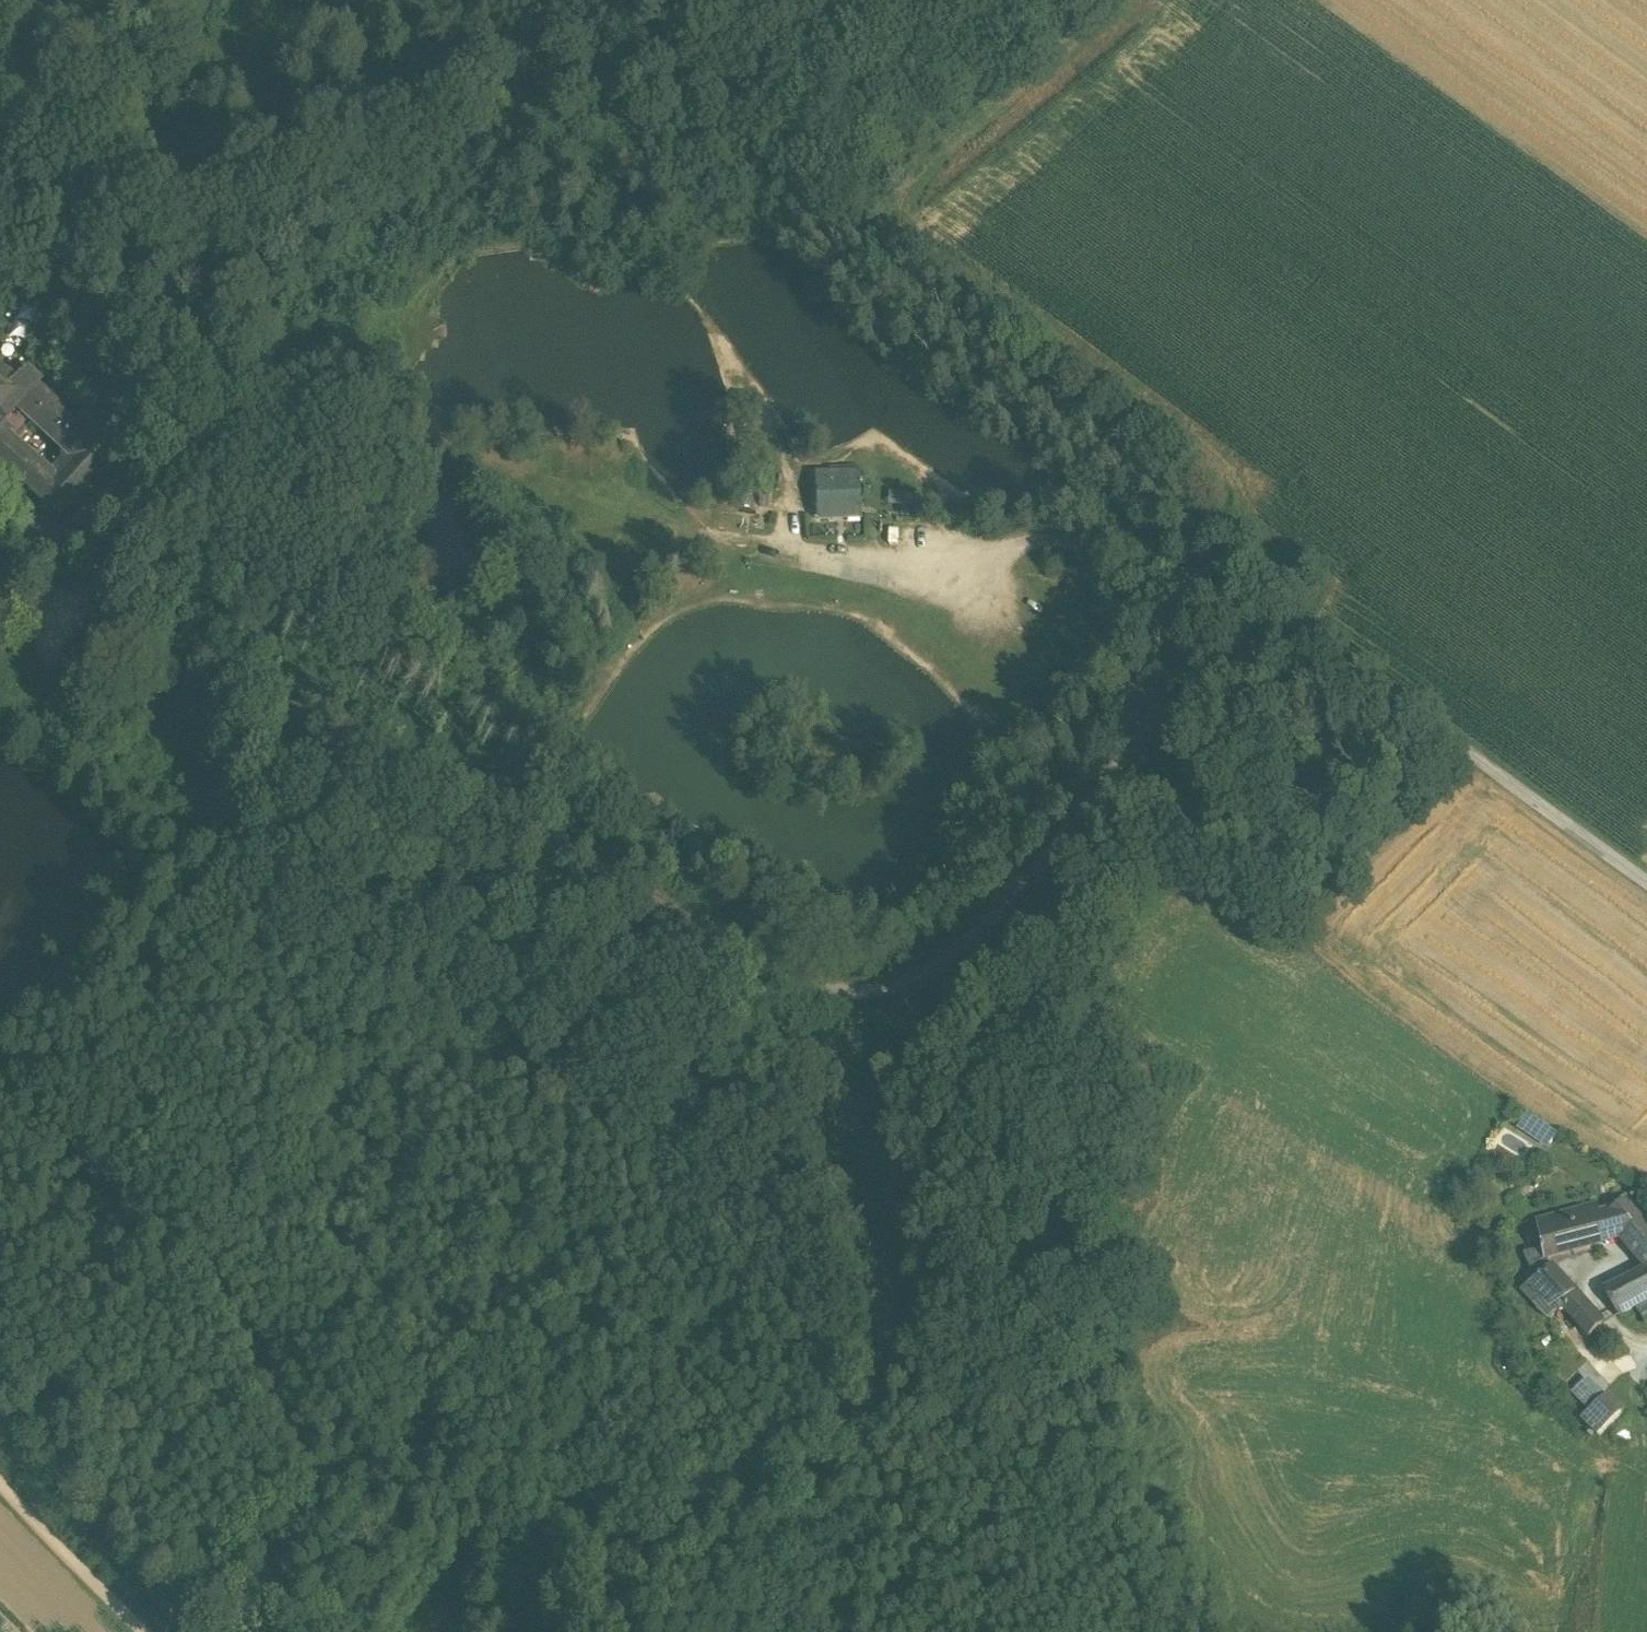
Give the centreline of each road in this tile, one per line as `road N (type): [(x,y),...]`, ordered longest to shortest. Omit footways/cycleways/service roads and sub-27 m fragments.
road 1 (residential): [(1646,881),(1323,666),(1260,660),(1182,701),(1000,915),(942,966),(905,990),(855,1000),(762,961),(291,717),(0,487)]
road 2 (track): [(772,1631),(846,1327),(842,1233)]
road 3 (residential): [(159,1631),(0,1479)]
road 4 (track): [(842,1233),(825,1112),(809,1071)]
road 5 (track): [(809,1071),(759,982),(762,961)]

